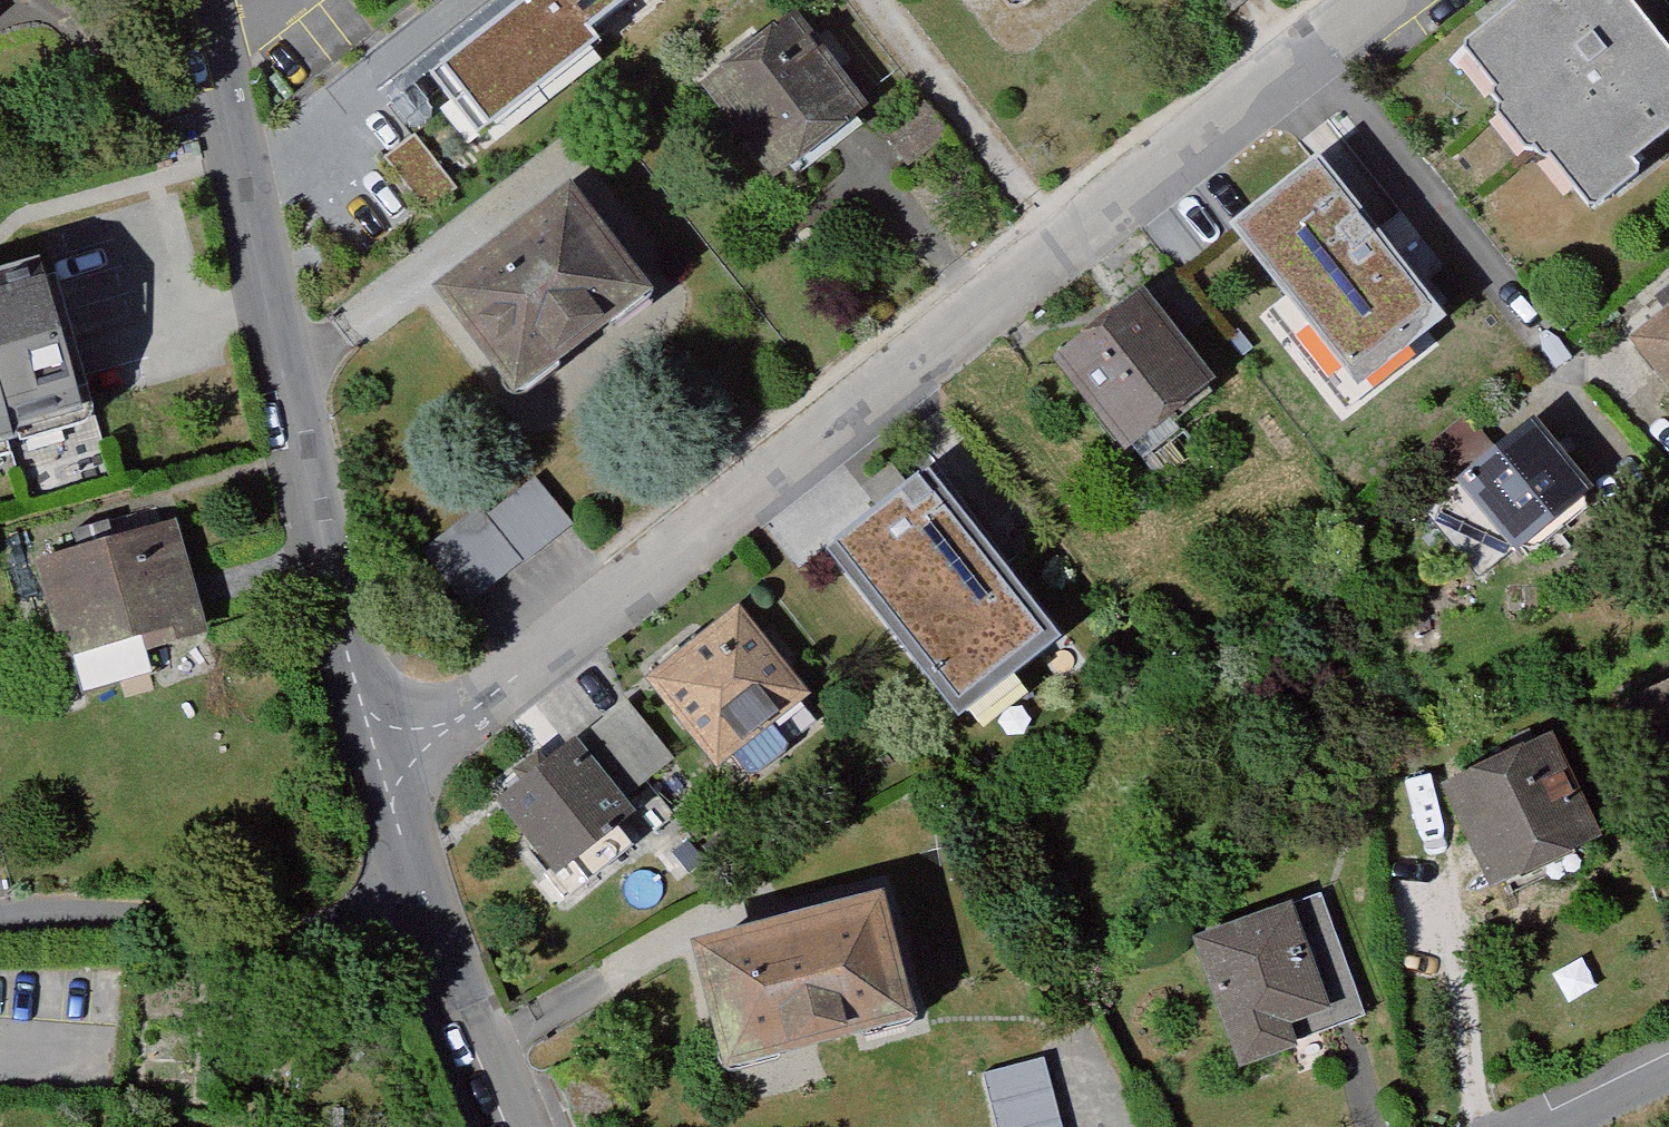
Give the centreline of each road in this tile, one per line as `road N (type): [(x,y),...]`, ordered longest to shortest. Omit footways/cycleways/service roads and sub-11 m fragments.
road 1 (residential): [(1365,0),(382,775)]
road 2 (residential): [(191,0),(382,775)]
road 3 (residential): [(416,912),(364,935),(0,919)]
road 4 (residential): [(416,912),(496,1126)]
road 5 (residential): [(382,775),(416,912)]
road 6 (residential): [(1556,1126),(1668,1064)]

